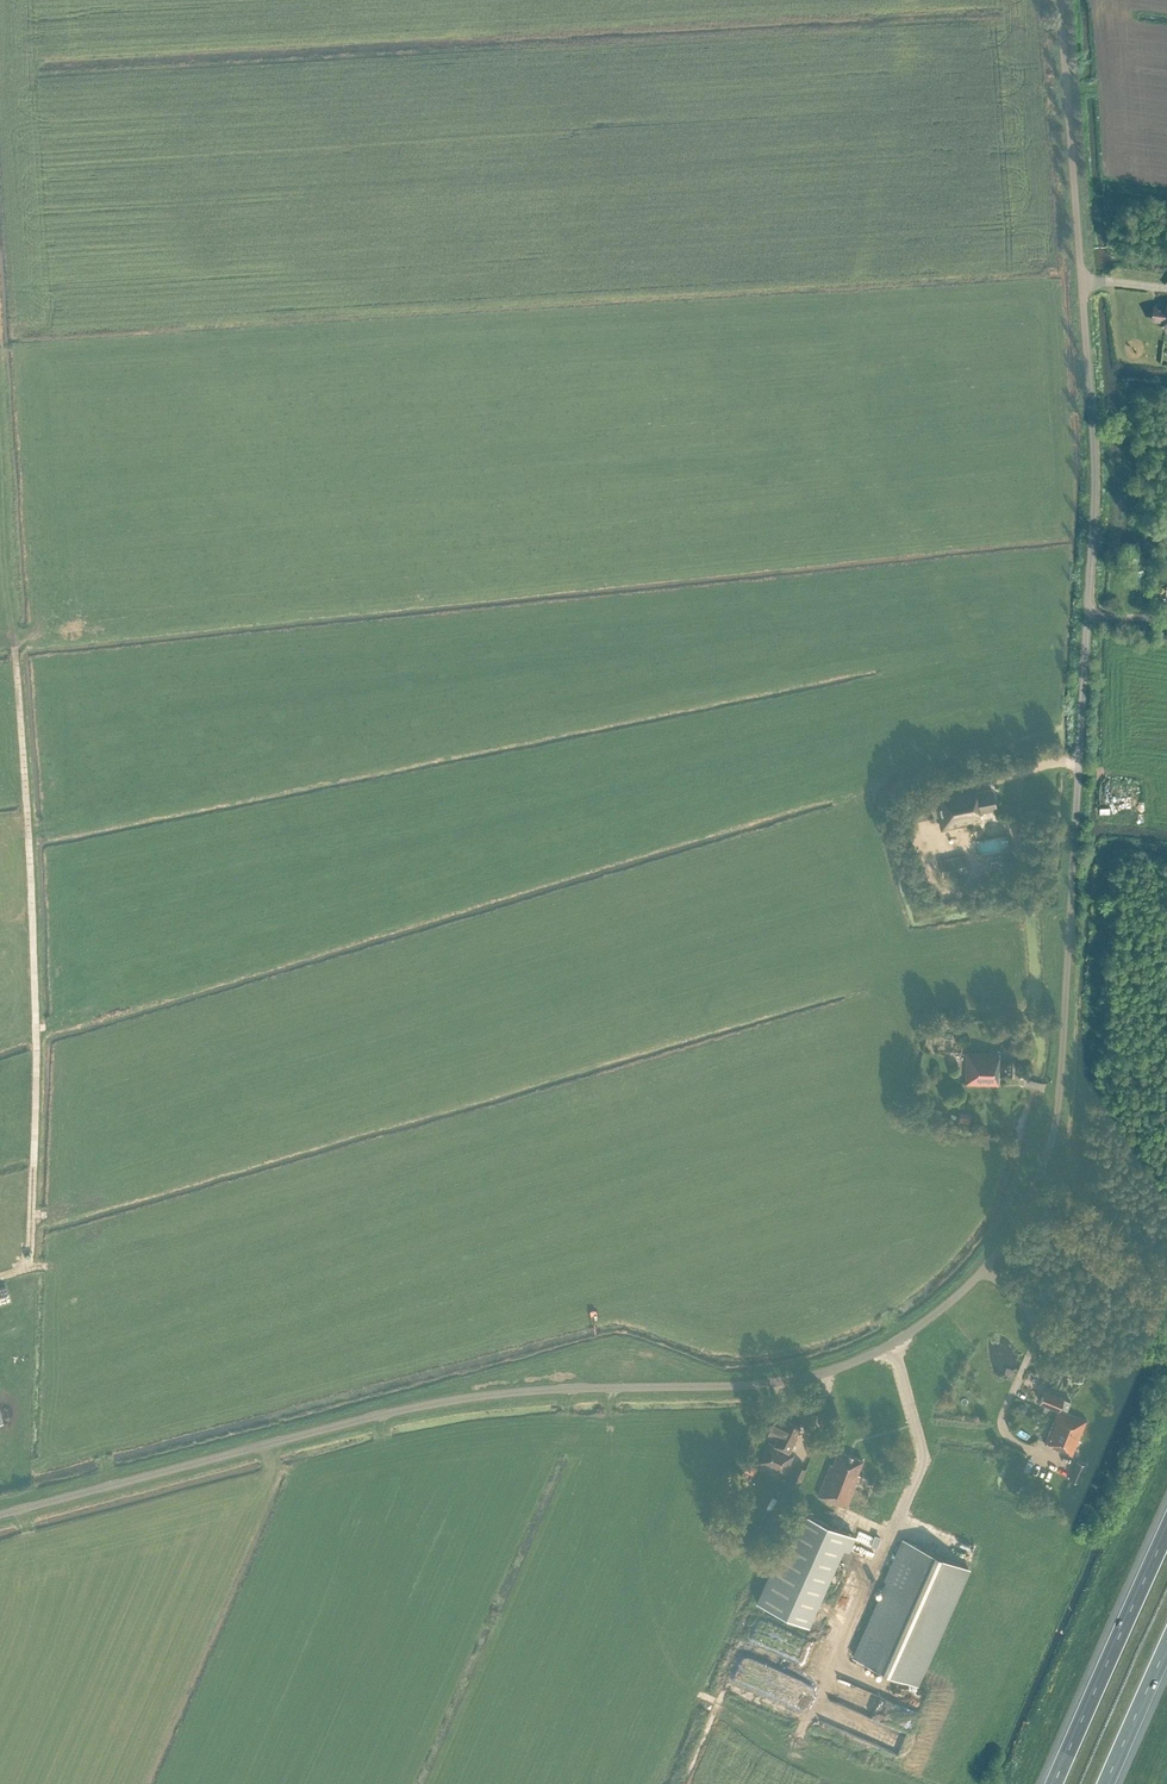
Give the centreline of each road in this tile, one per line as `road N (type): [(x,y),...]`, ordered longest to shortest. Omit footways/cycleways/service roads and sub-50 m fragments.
road 1 (unclassified): [(0,1514),(418,1405),(568,1388),(771,1383),(825,1372),(913,1330),(1003,1245),(1042,1171),(1059,1099),(1093,511),(1059,0)]
road 2 (motorway): [(1166,1530),(1054,1783)]
road 3 (motorway): [(1105,1783),(1166,1645)]

